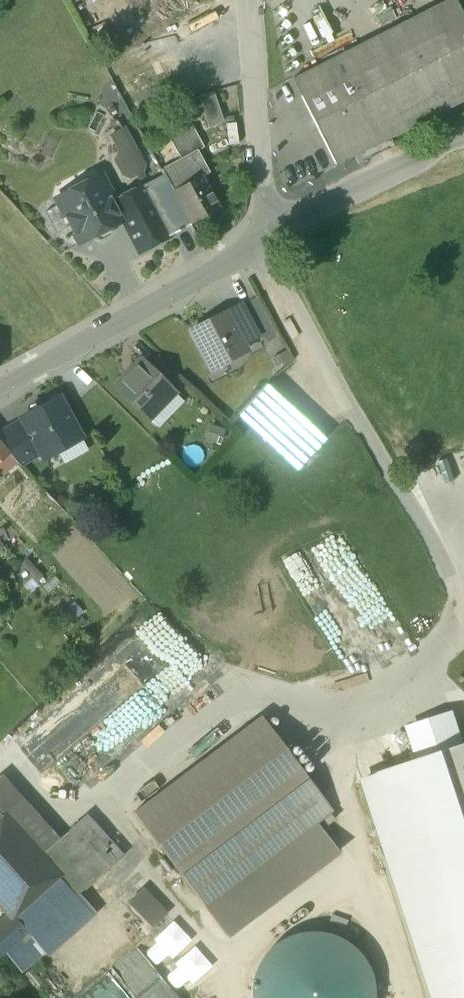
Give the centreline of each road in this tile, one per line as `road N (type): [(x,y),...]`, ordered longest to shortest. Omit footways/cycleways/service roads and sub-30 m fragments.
road 1 (tertiary): [(463,147),(246,244),(0,396)]

